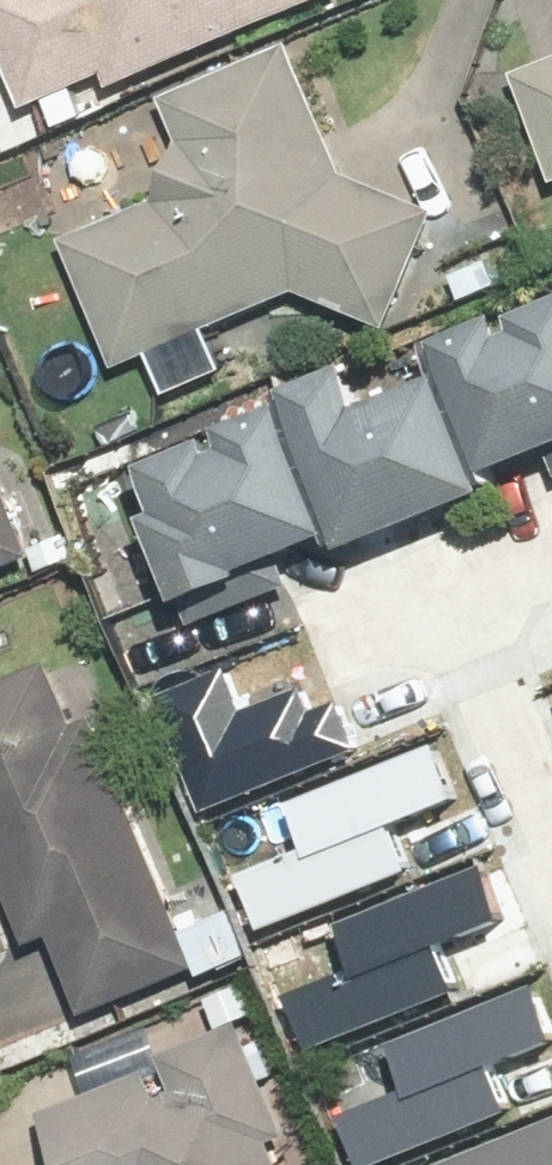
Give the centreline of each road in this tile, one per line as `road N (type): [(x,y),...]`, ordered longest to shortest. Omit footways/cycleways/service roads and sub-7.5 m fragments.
road 1 (residential): [(551,842),(442,589)]

